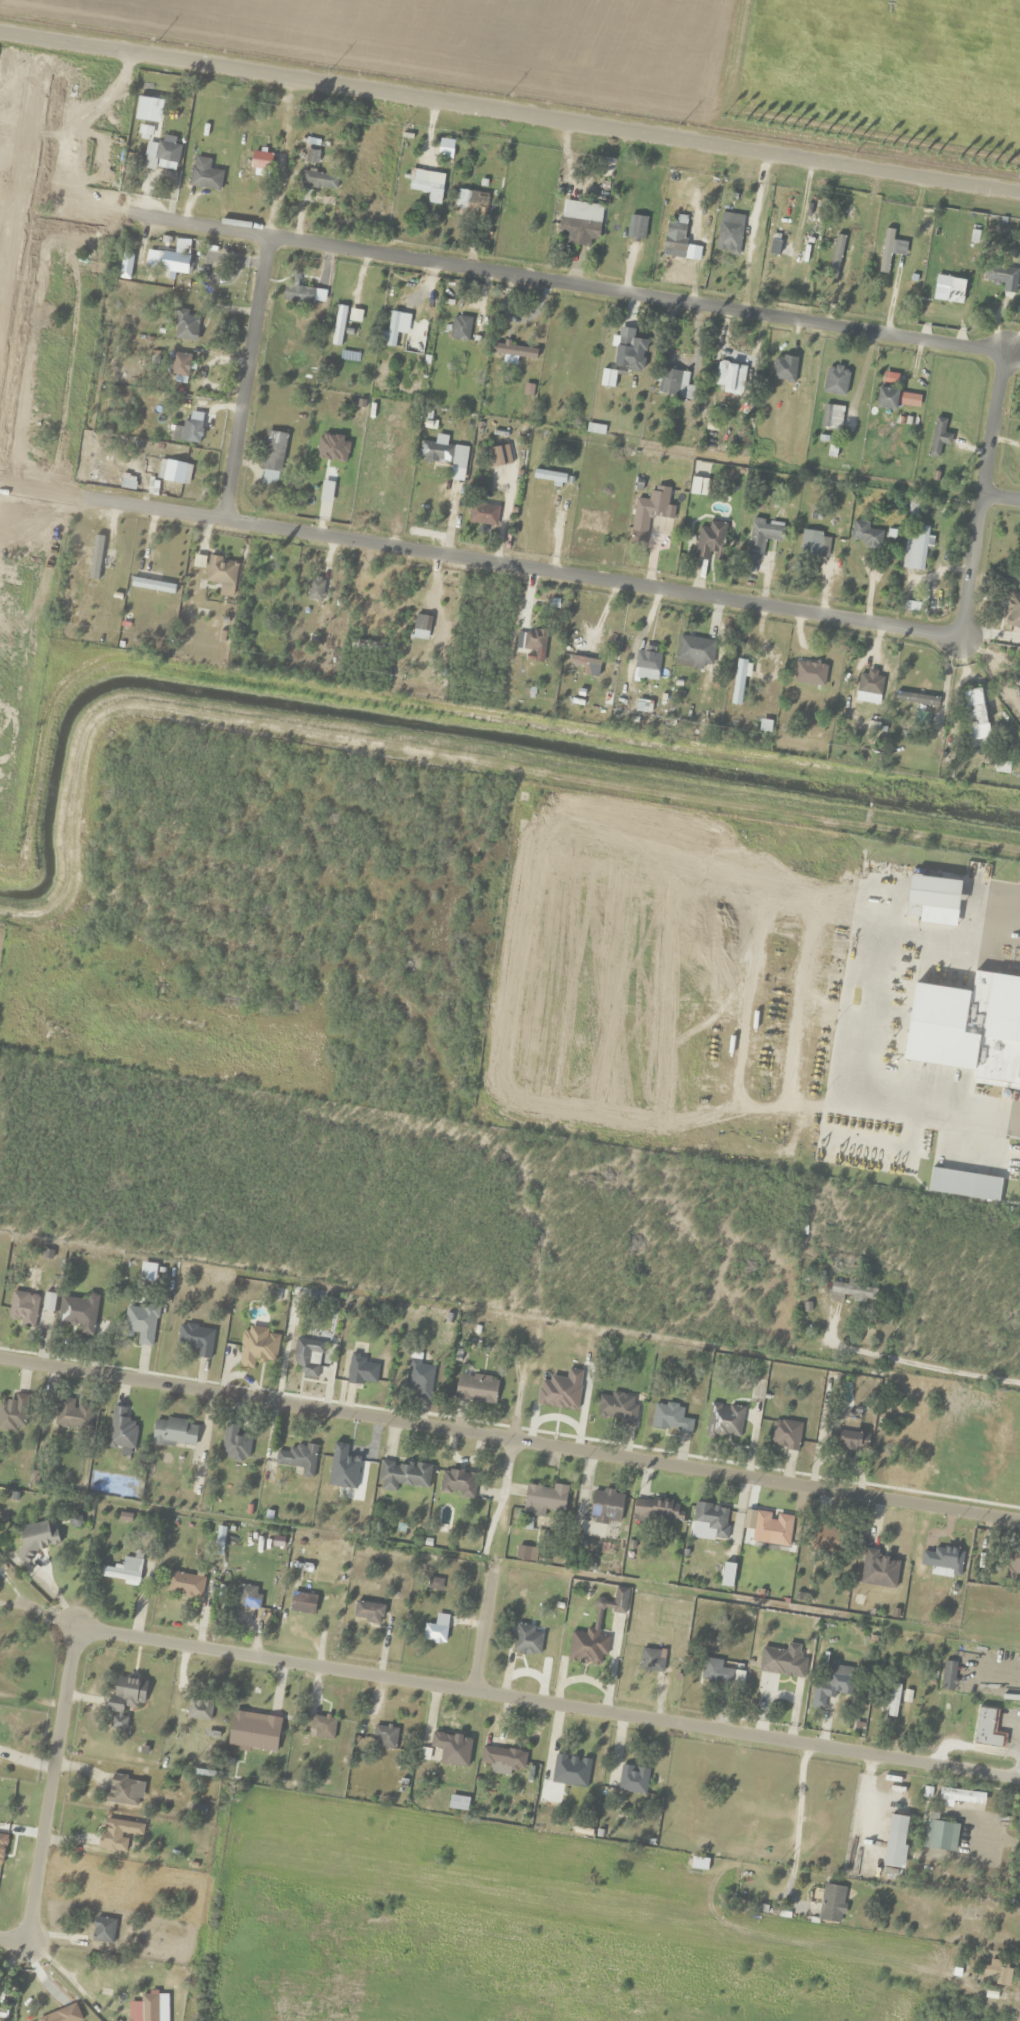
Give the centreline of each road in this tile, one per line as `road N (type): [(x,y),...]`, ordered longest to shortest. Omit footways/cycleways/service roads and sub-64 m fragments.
road 1 (residential): [(0,1939),(25,1943),(75,1627),(1019,1780)]
road 2 (residential): [(962,638),(1004,353),(135,215)]
road 3 (residential): [(1019,1520),(288,1395),(0,1359)]
road 4 (residential): [(1019,193),(0,34)]
road 5 (residential): [(962,638),(95,500)]
road 6 (residential): [(272,239),(227,523)]

